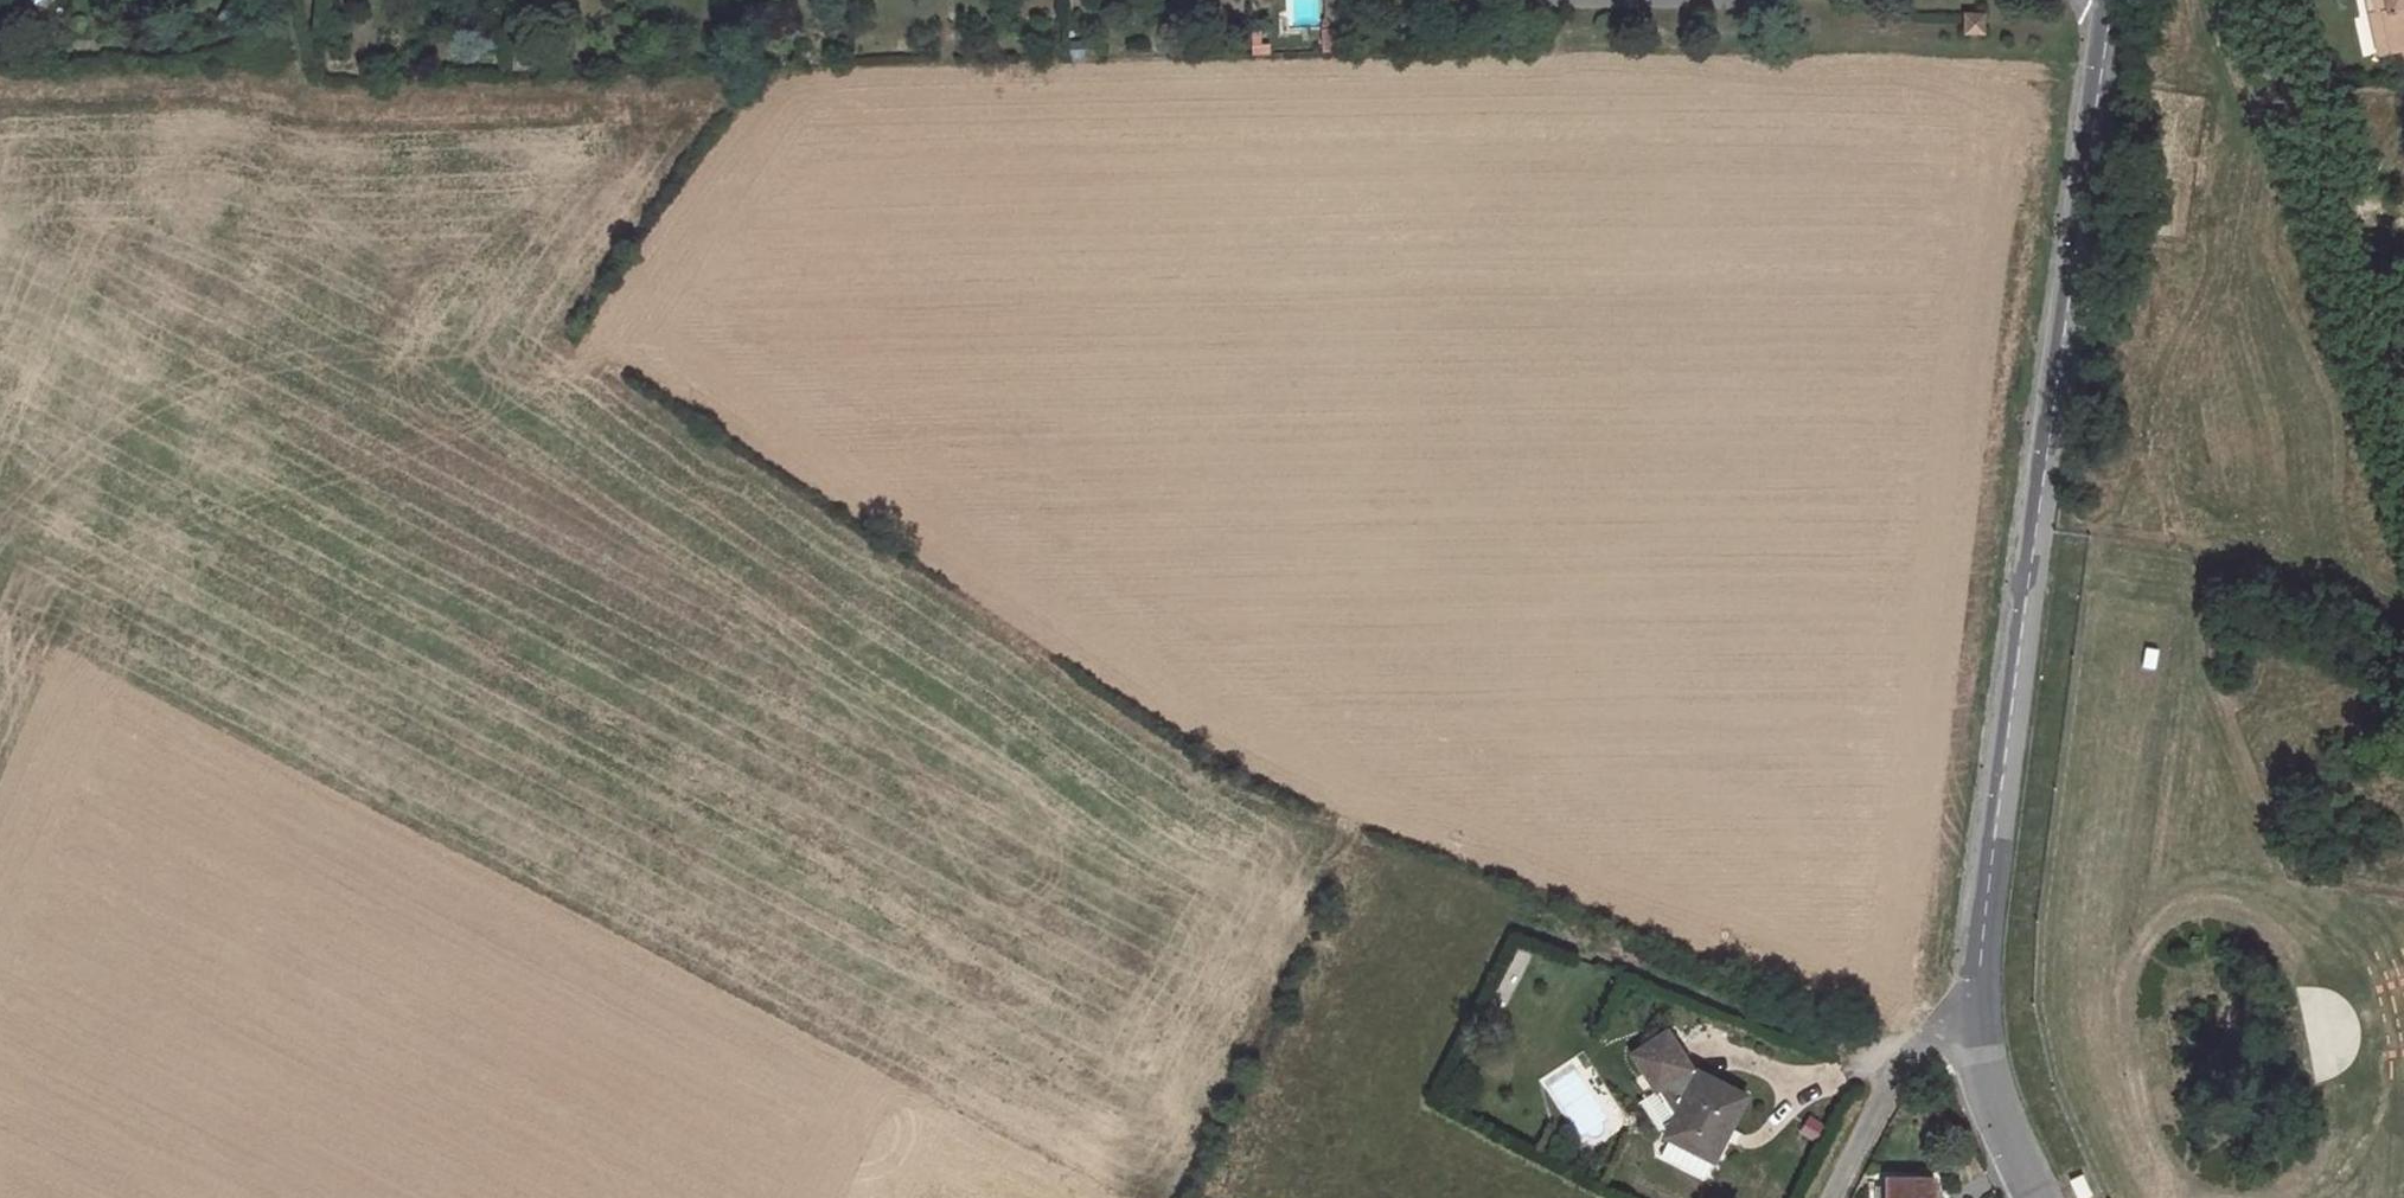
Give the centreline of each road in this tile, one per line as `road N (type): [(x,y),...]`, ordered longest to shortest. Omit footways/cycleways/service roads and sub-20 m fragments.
road 1 (tertiary): [(2107,0),(1976,891),(1969,1030)]
road 2 (residential): [(1818,1197),(1879,1075),(1933,1029),(1969,1030)]
road 3 (tertiary): [(1969,1030),(1985,1108),(2030,1197)]

